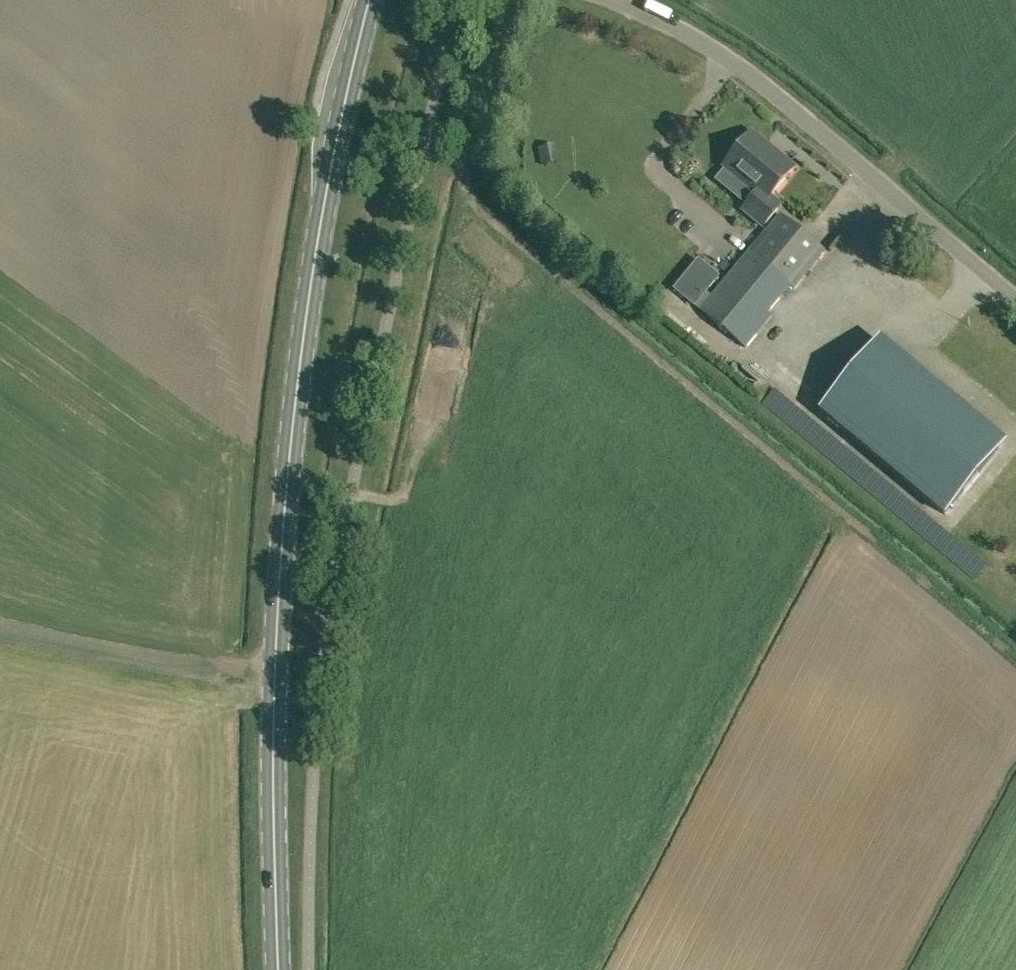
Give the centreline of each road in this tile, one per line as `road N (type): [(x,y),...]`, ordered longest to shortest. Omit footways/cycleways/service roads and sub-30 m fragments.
road 1 (secondary): [(278,969),(279,562),(306,314),(337,121),(368,0)]
road 2 (unclassified): [(1015,300),(756,84),(614,0)]

